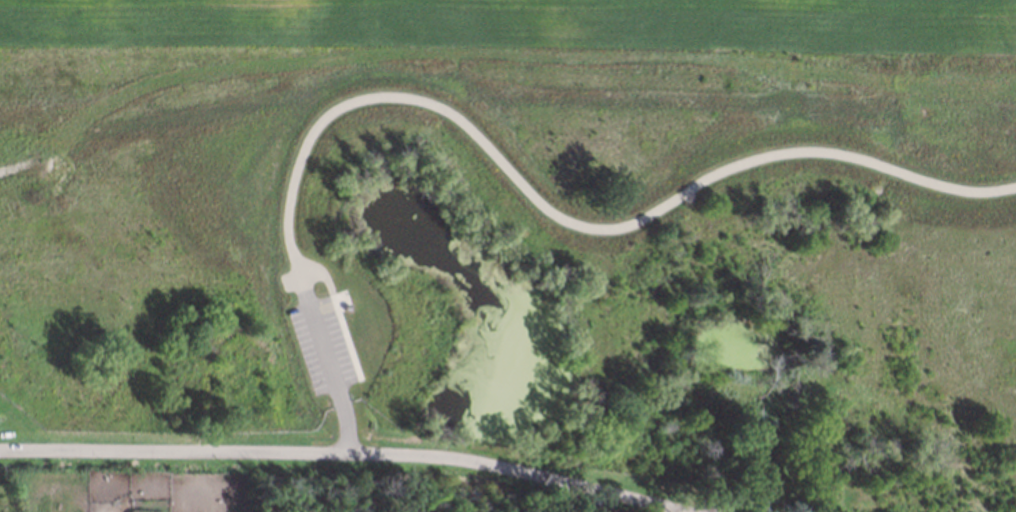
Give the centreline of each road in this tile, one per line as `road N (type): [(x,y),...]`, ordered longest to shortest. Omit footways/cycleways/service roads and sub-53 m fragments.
road 1 (residential): [(0,453),(439,456),(675,511)]

